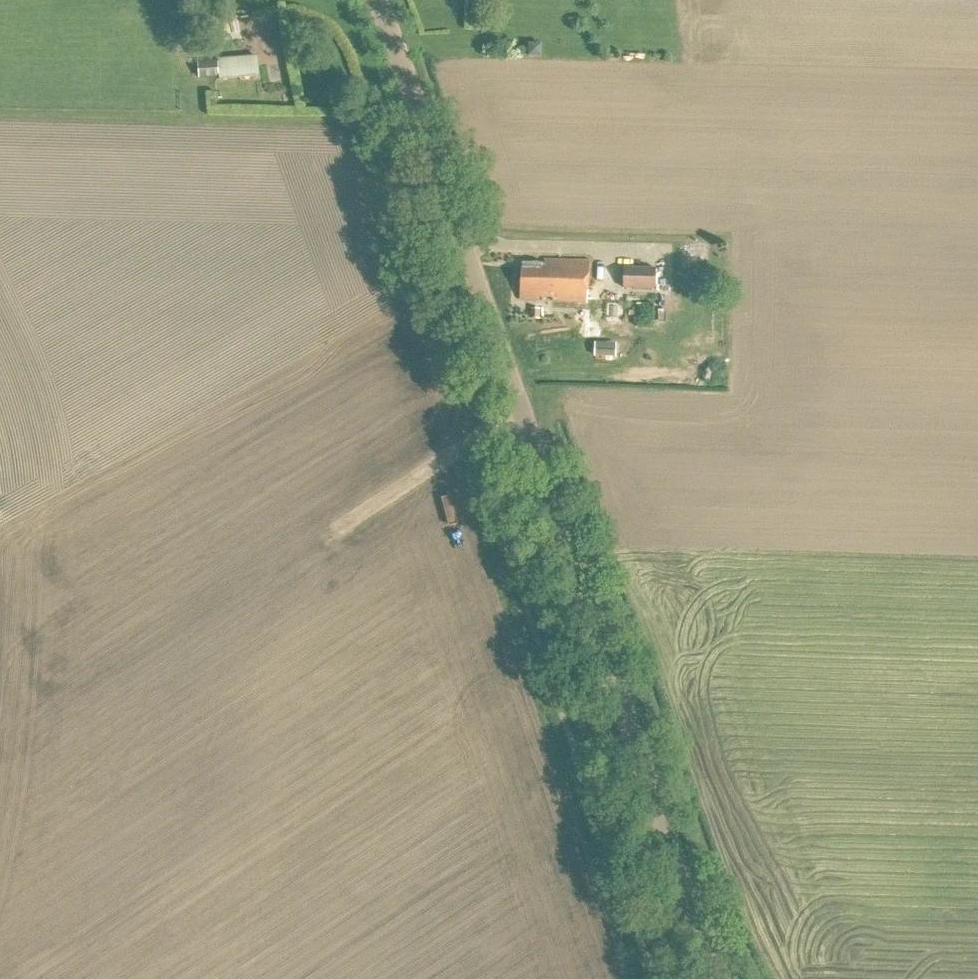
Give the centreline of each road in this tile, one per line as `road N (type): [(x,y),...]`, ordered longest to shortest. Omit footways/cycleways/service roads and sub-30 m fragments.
road 1 (tertiary): [(725,978),(661,824),(379,0)]

